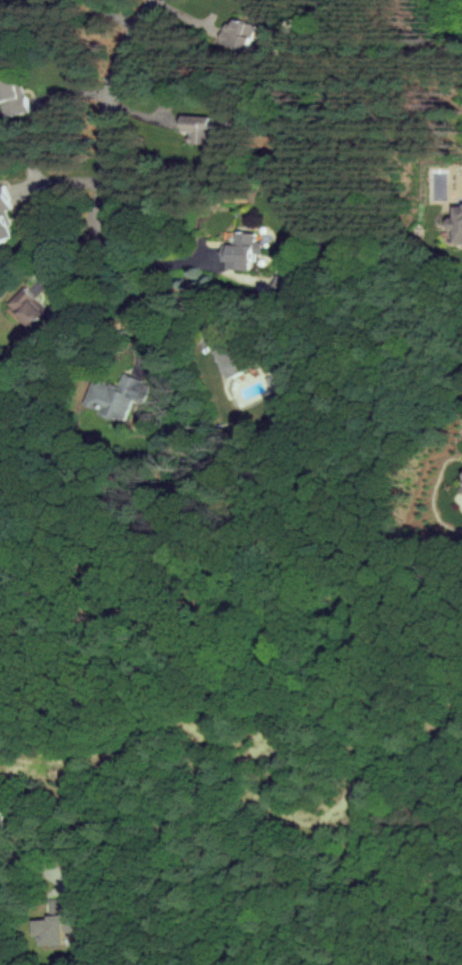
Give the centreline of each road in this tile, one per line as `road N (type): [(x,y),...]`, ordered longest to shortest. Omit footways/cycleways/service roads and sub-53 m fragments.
road 1 (residential): [(154,0),(112,79),(102,148),(107,224)]

